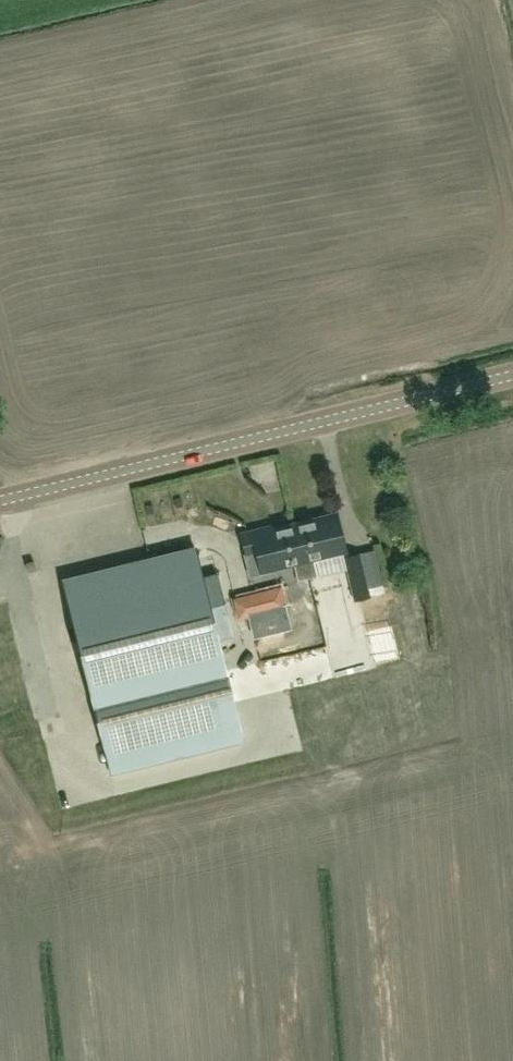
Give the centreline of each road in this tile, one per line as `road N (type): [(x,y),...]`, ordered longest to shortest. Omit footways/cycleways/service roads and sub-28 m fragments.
road 1 (tertiary): [(0,504),(512,379)]

